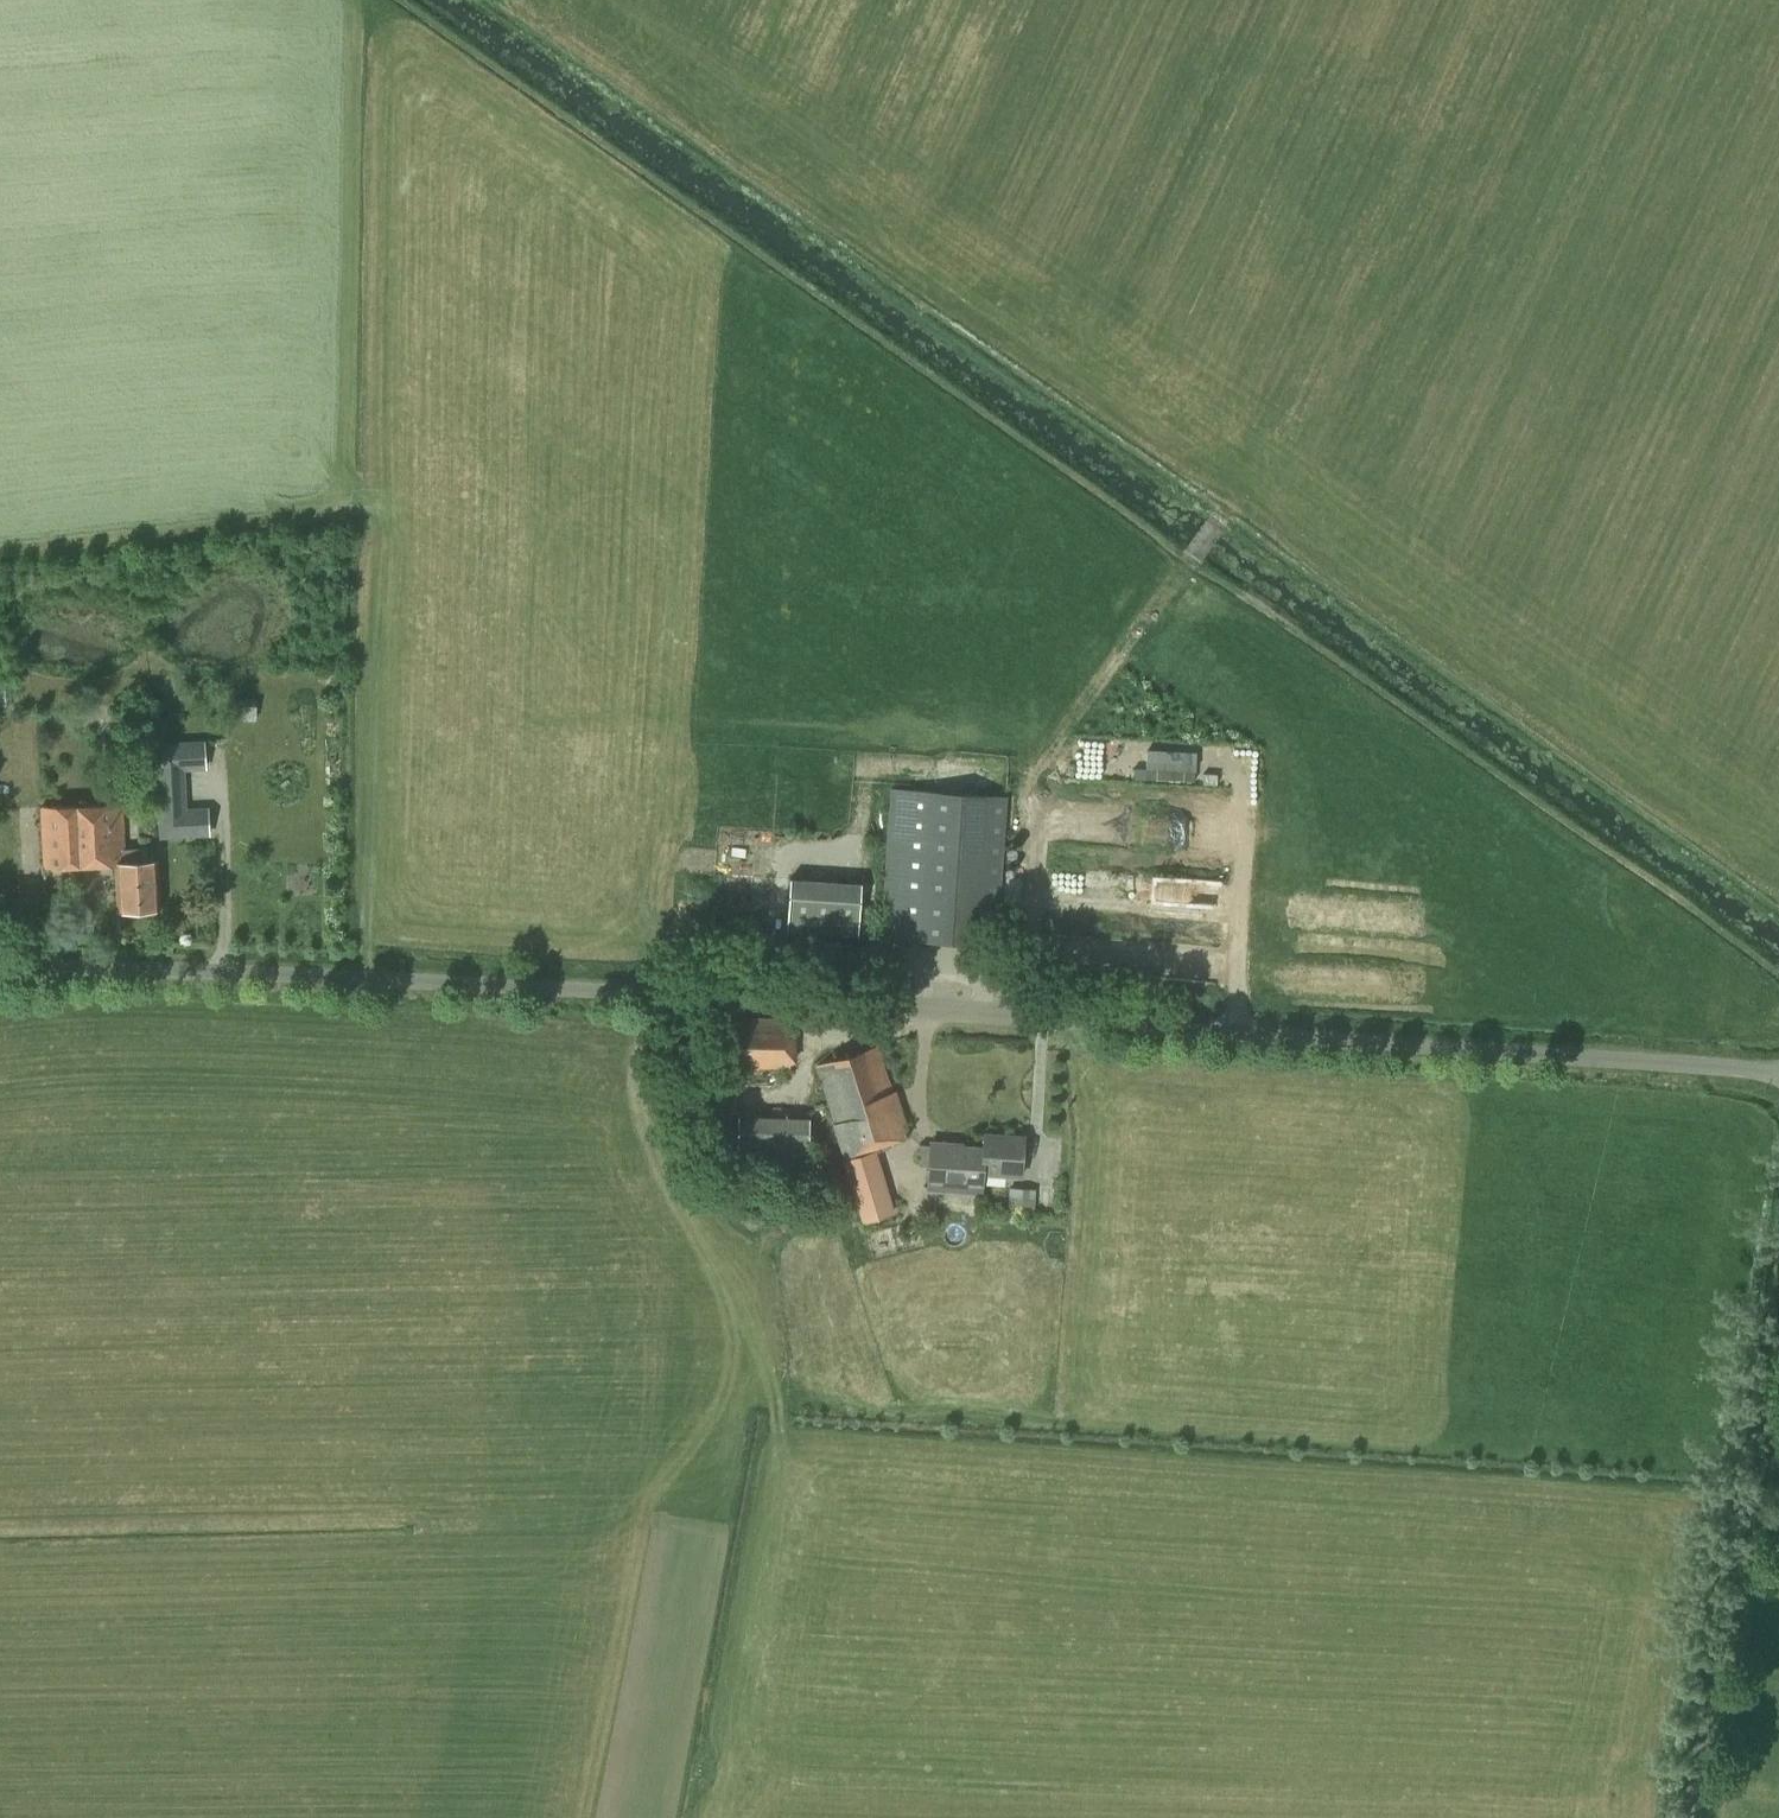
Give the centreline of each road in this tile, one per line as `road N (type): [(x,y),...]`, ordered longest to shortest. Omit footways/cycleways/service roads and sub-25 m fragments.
road 1 (unclassified): [(0,976),(131,969),(389,978),(1773,1070)]
road 2 (unclassified): [(1690,1817),(1778,1321)]

